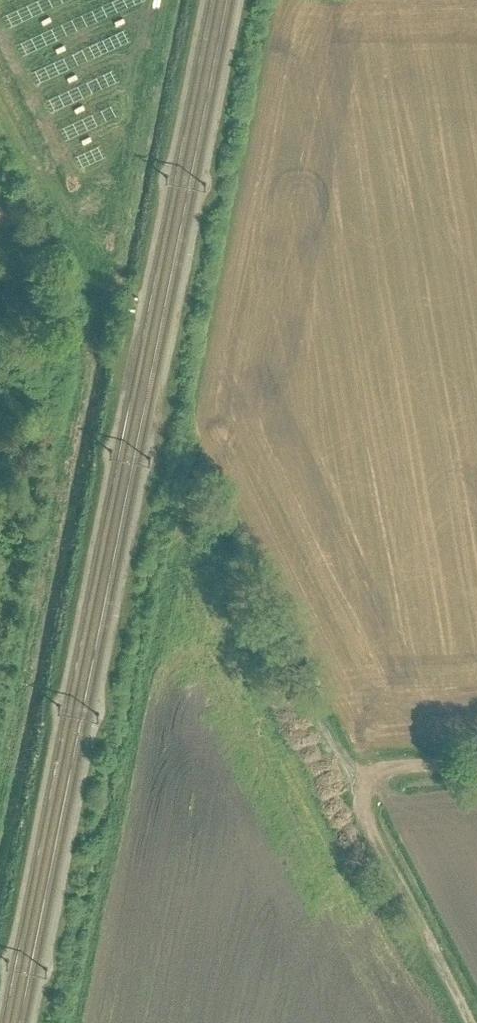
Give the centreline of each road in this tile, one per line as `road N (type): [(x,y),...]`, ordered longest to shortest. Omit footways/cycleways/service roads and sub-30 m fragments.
road 1 (track): [(476,764),(348,771),(470,1022)]
road 2 (track): [(348,771),(234,562)]
road 3 (track): [(0,119),(93,305)]

